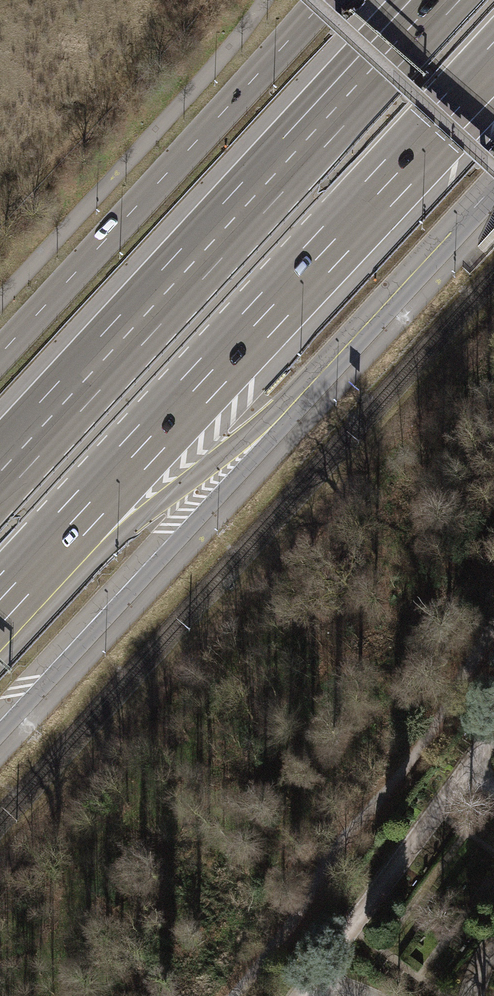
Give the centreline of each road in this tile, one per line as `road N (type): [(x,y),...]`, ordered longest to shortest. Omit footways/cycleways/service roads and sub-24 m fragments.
road 1 (motorway): [(0,598),(493,68)]
road 2 (primary): [(324,0),(0,353)]
road 3 (primary): [(0,730),(310,385)]
road 4 (motorway): [(309,135),(0,471)]
road 5 (motorway): [(0,639),(143,514),(310,385)]
road 6 (primary): [(310,385),(493,183)]
road 7 (motorway): [(444,0),(309,135)]
road 8 (motorway): [(414,0),(309,135)]

